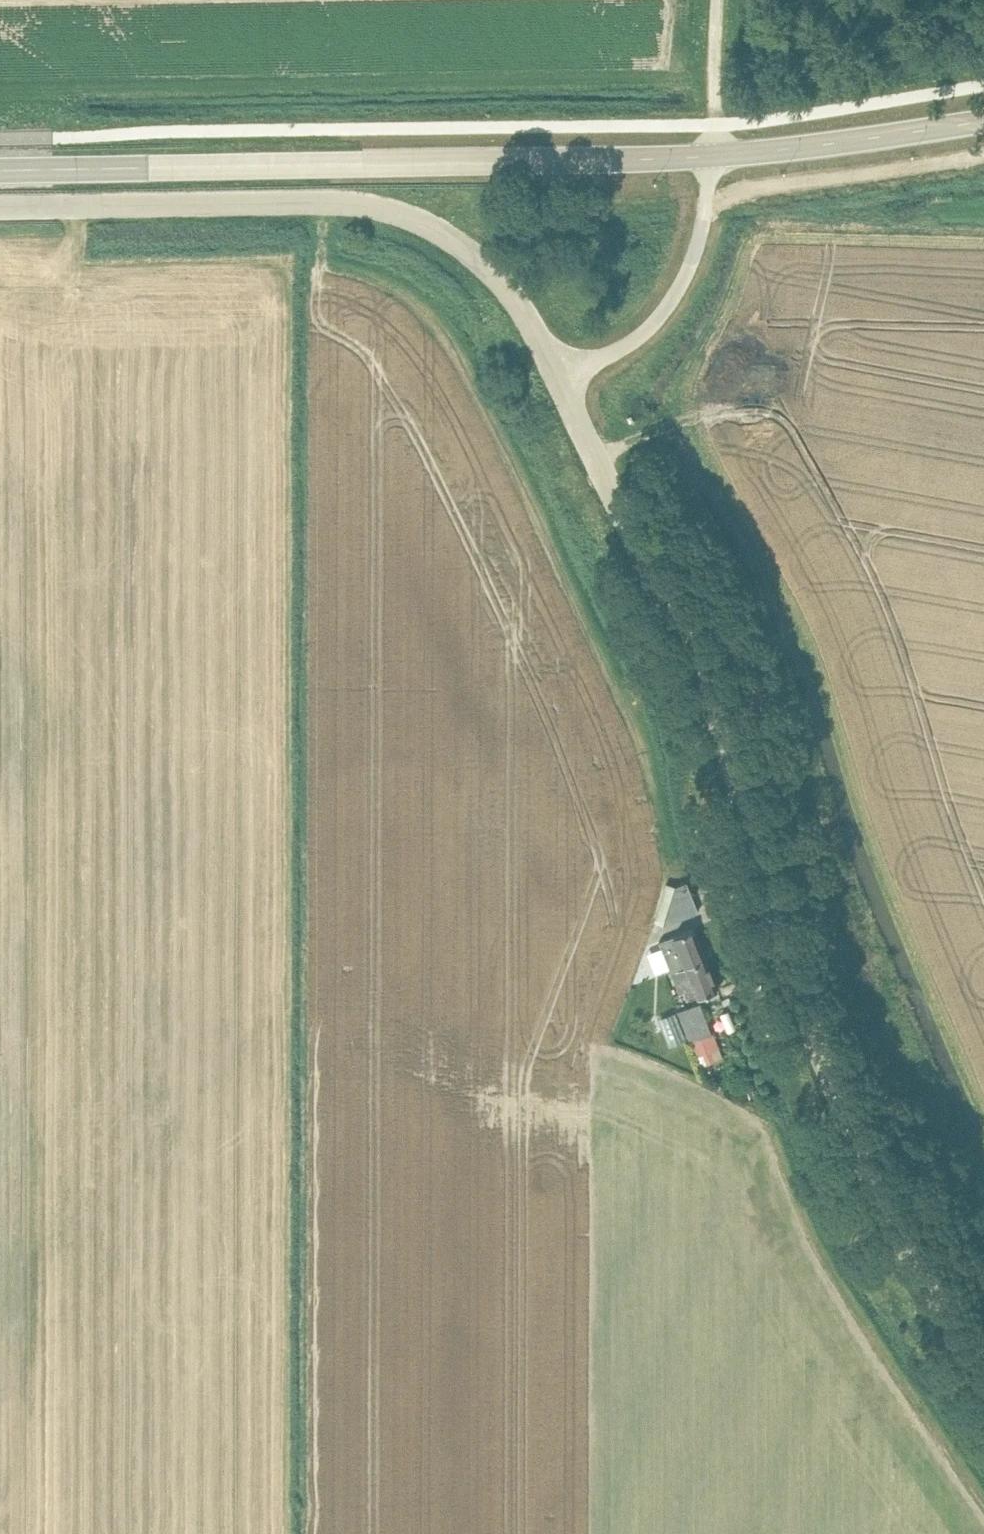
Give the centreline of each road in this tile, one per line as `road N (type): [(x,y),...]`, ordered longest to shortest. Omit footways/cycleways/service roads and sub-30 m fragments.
road 1 (unclassified): [(983,1375),(906,1260),(833,1106),(700,676),(564,378)]
road 2 (secondary): [(0,168),(712,154)]
road 3 (unclassified): [(0,212),(353,204),(421,223),(495,281),(564,378)]
road 4 (unclassified): [(564,378),(639,336),(669,303),(699,242),(712,154)]
road 5 (secondary): [(712,154),(983,119)]
road 6 (track): [(712,125),(720,0)]

